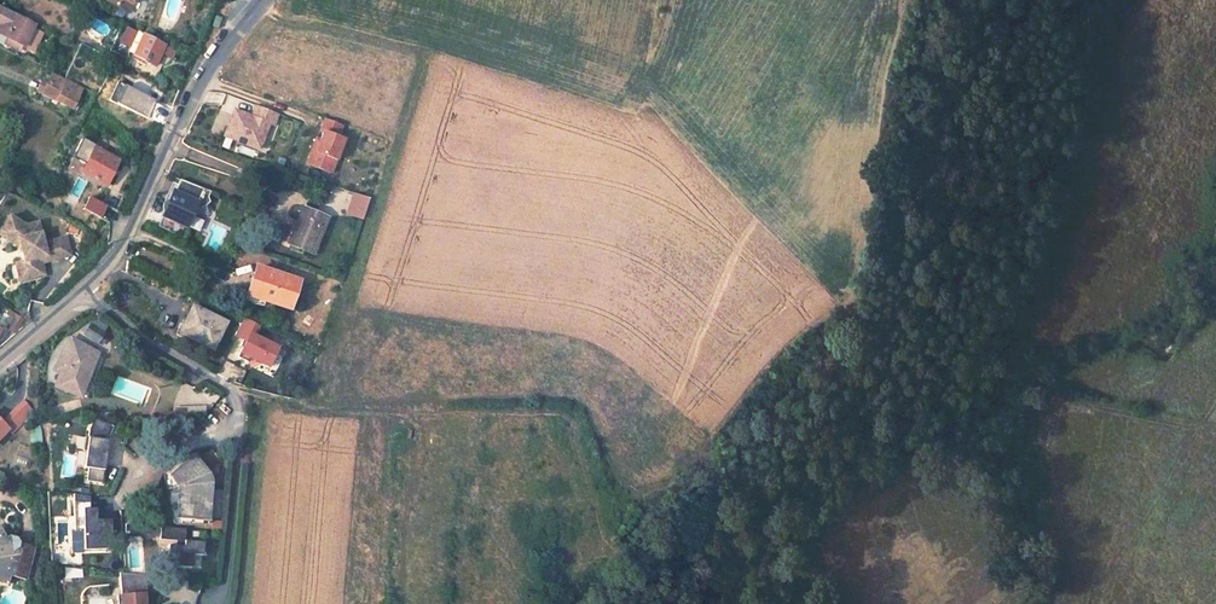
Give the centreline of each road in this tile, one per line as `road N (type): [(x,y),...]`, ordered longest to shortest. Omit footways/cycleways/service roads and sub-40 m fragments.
road 1 (residential): [(79,292),(233,394),(216,603)]
road 2 (unclassified): [(264,0),(193,94),(117,256),(79,292)]

